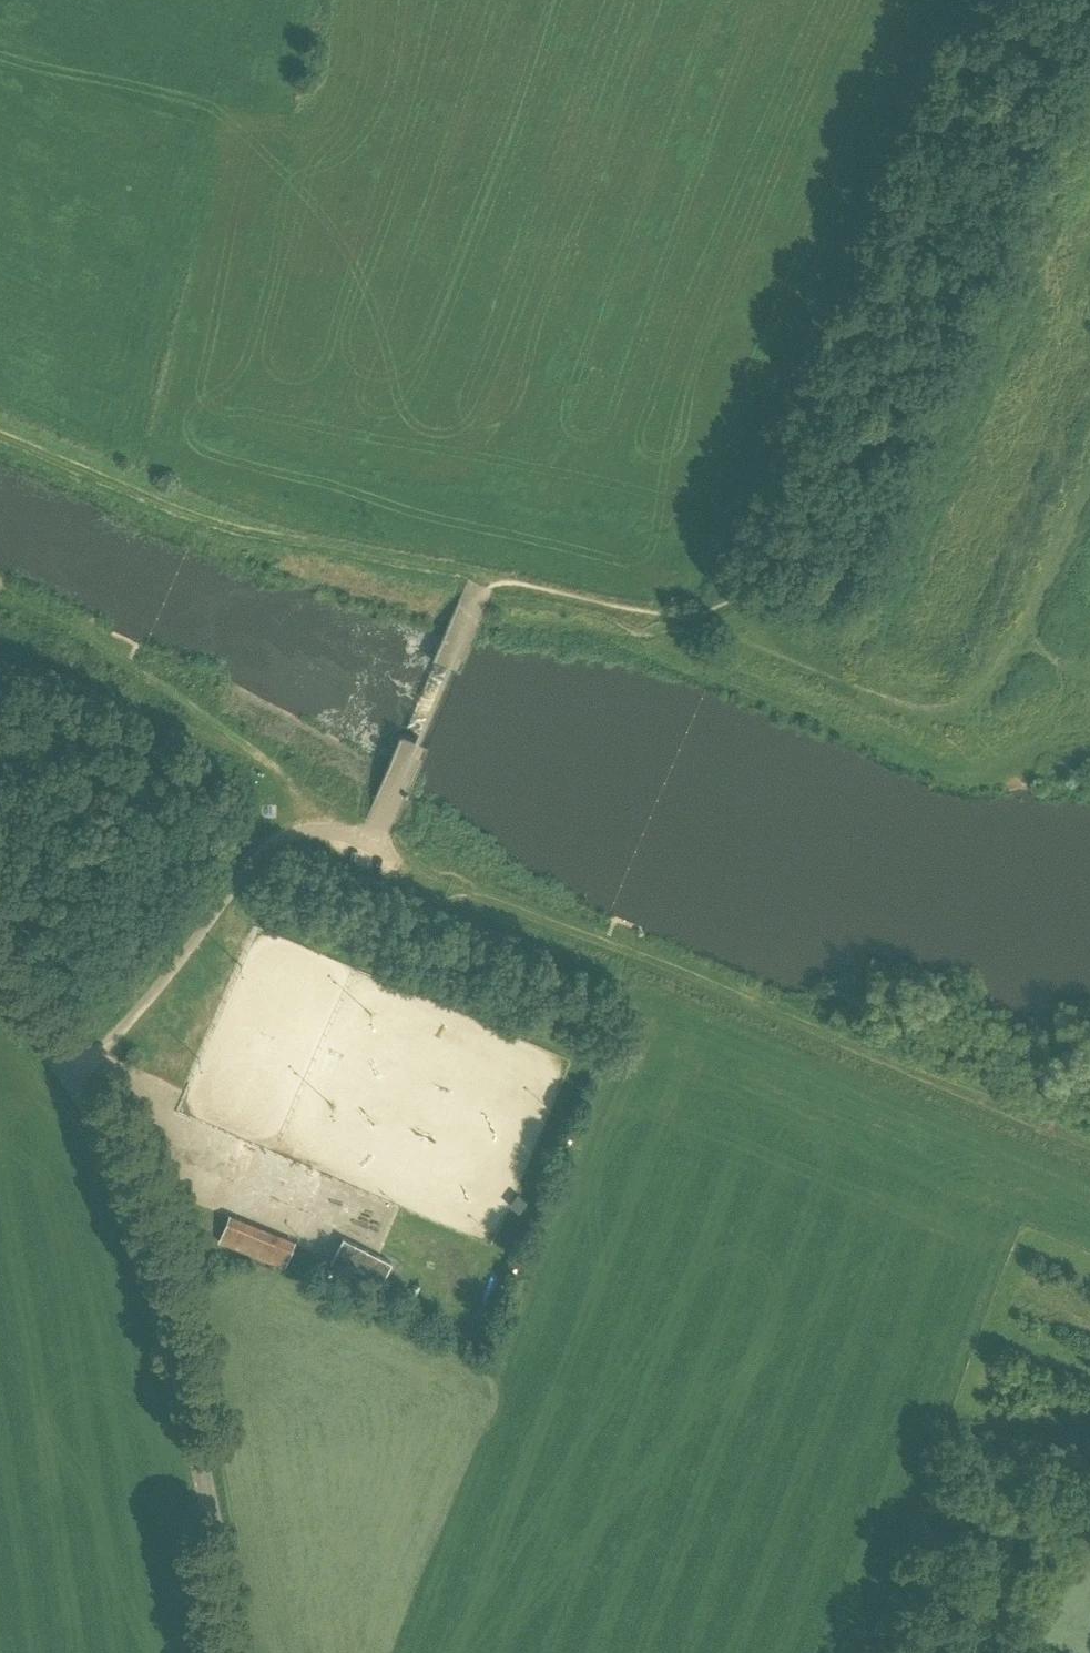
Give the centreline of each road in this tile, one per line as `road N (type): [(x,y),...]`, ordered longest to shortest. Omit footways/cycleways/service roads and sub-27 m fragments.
road 1 (unclassified): [(240,1652),(143,1227),(98,1120),(70,1077)]
road 2 (unclassified): [(70,1077),(276,843),(310,833),(371,839)]
road 3 (track): [(0,606),(175,688),(247,740),(310,833)]

